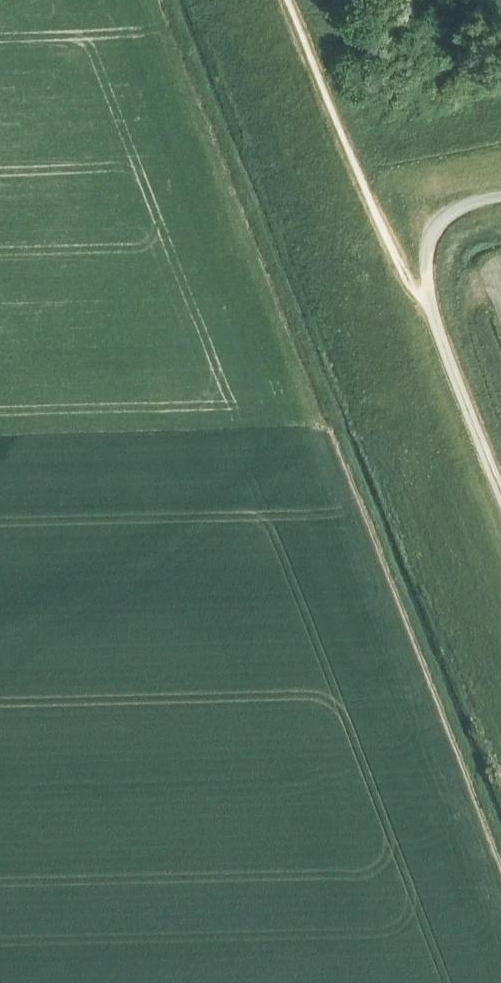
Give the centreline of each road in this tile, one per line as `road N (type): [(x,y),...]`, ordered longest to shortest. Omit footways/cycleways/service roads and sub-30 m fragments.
road 1 (track): [(500,493),(431,311)]
road 2 (unclassified): [(500,194),(451,210),(432,230),(424,260),(431,311)]

